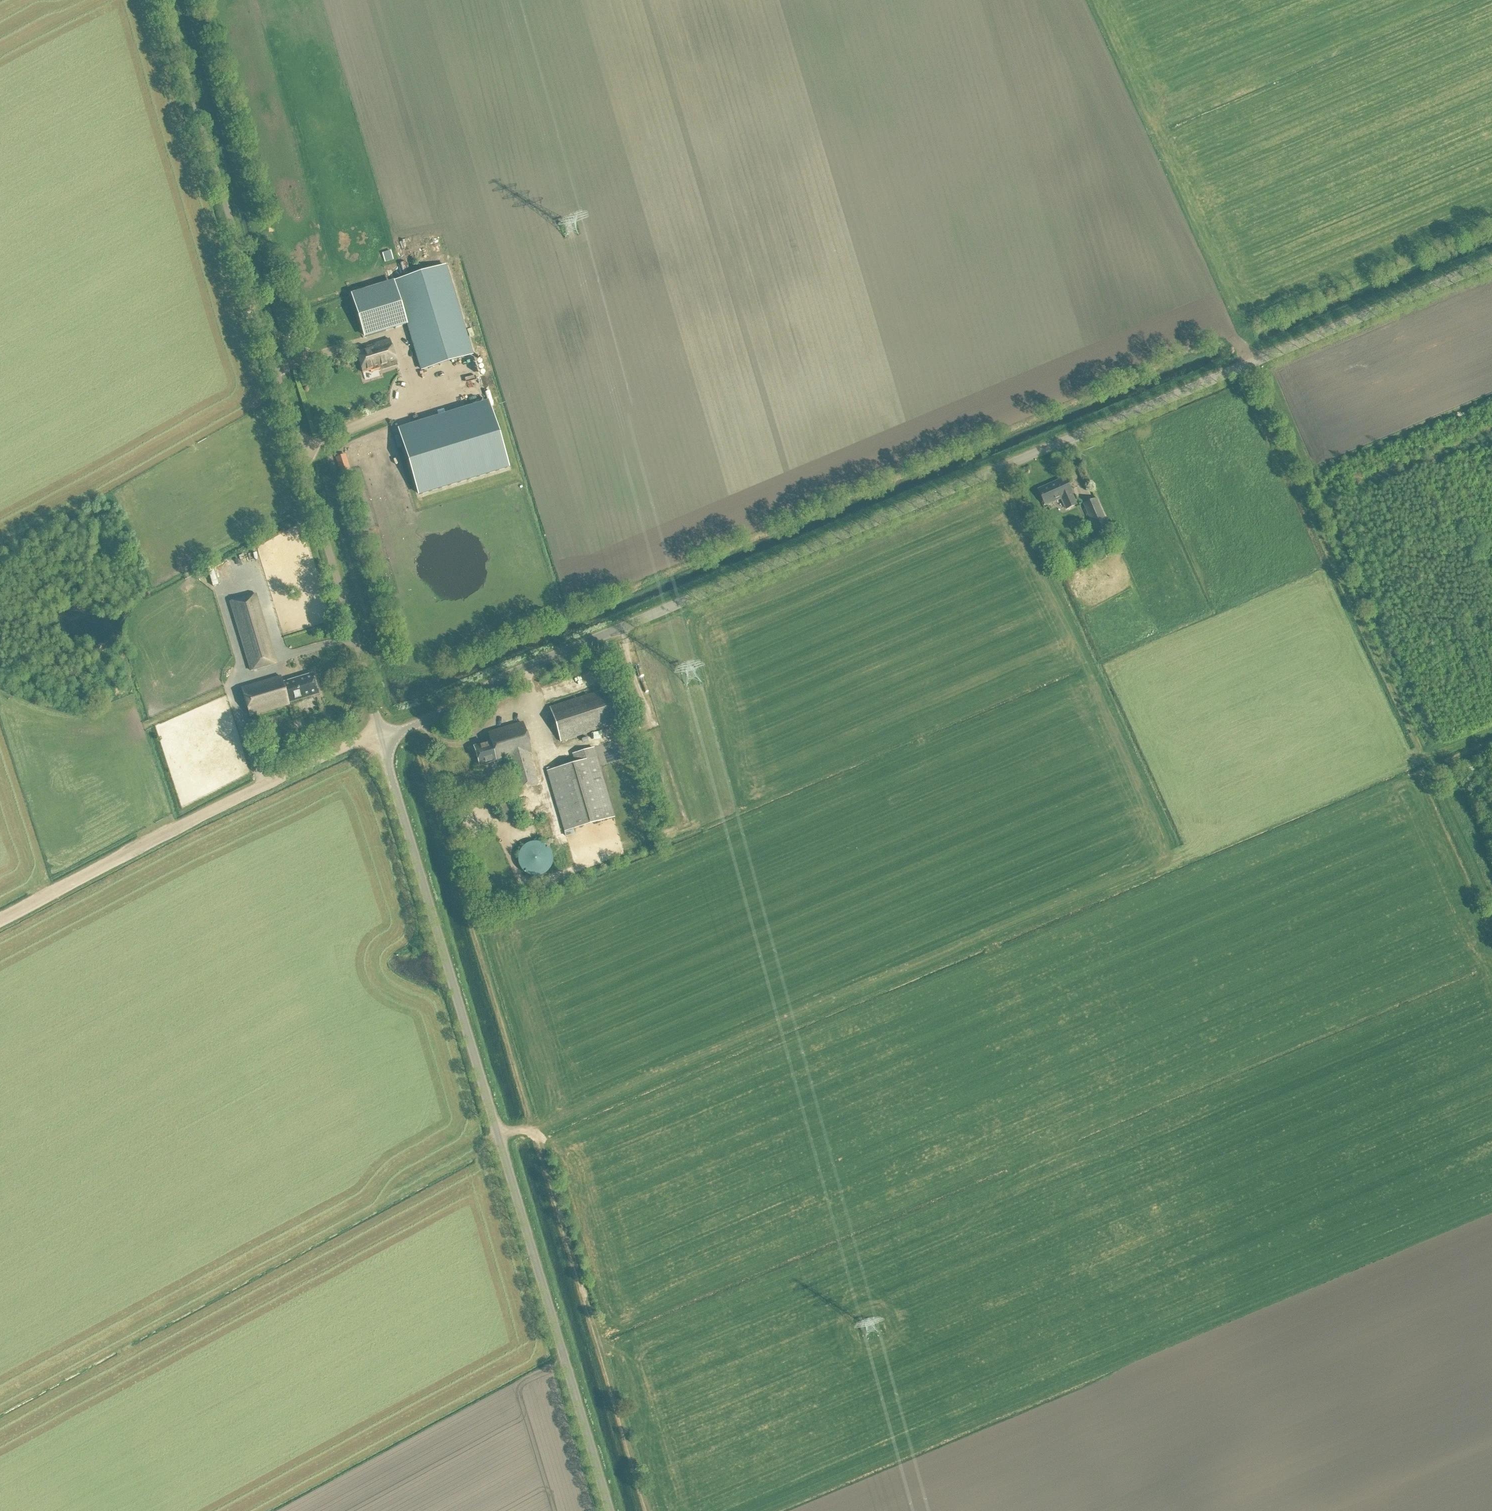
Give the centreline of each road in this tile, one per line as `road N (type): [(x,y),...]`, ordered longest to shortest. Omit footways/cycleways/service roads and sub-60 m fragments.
road 1 (unclassified): [(1491,262),(511,674),(422,723),(380,736)]
road 2 (unclassified): [(380,736),(609,1510)]
road 3 (unclassified): [(380,736),(165,0)]
road 4 (track): [(1491,913),(1243,367)]
road 5 (track): [(0,921),(349,744),(380,736)]

